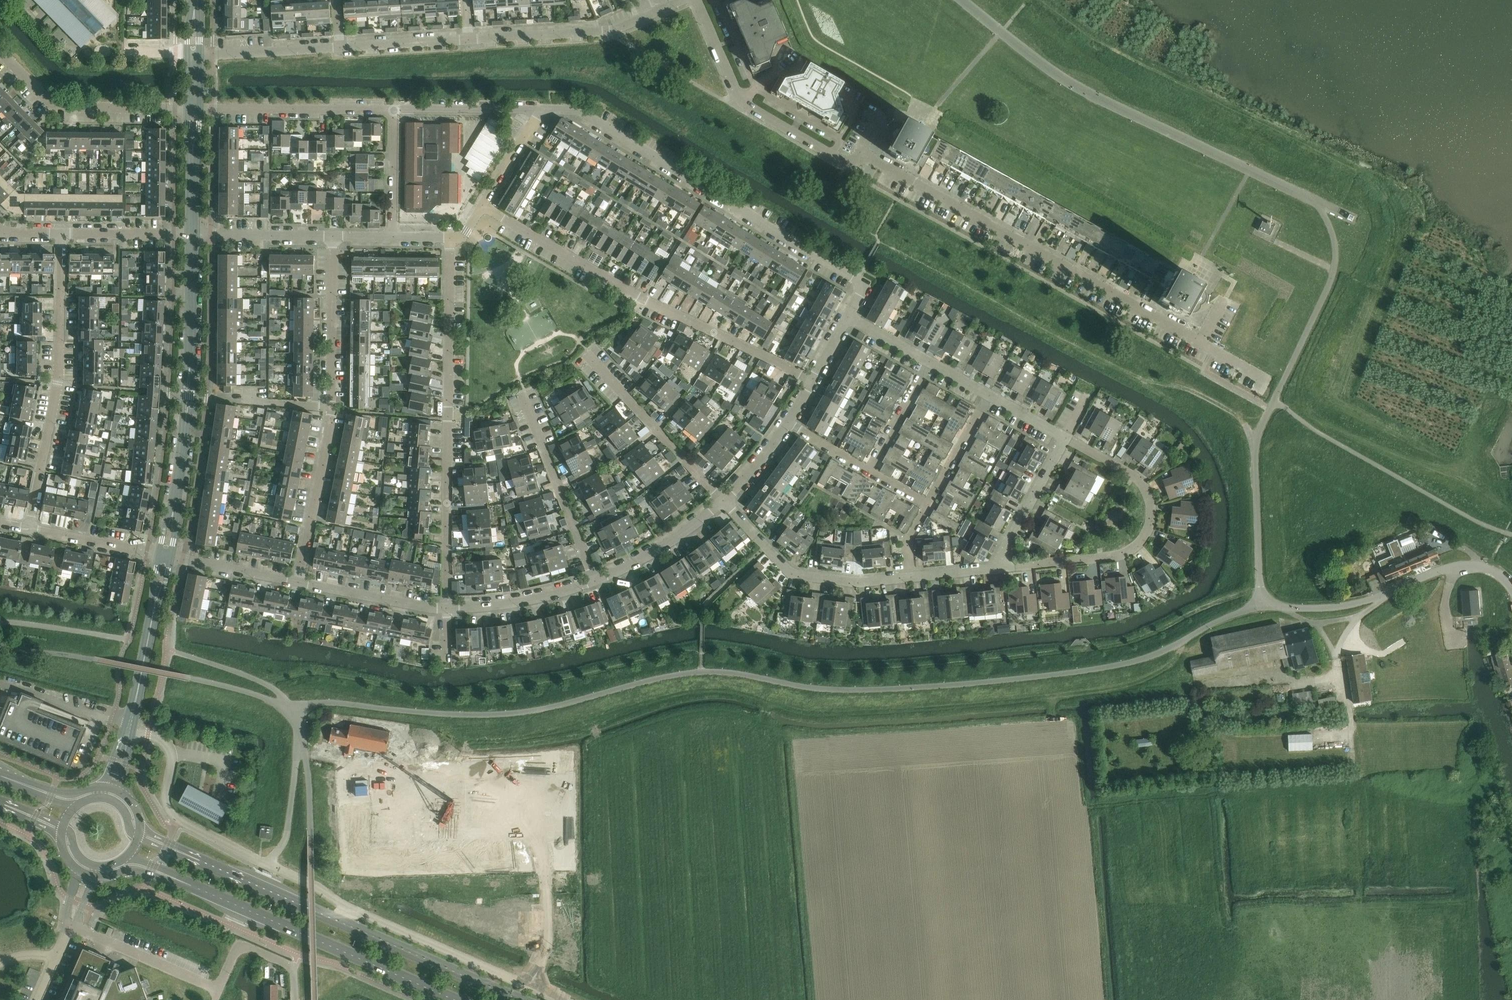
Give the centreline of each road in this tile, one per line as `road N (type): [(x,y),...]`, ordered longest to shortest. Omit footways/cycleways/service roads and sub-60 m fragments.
road 1 (unclassified): [(299,712),(348,705),(513,714),(703,671),(829,690),(1040,677),(1132,663),(1262,606)]
road 2 (residential): [(1270,382),(864,156)]
road 3 (residential): [(815,382),(645,299),(483,207)]
road 4 (residential): [(543,110),(577,110),(866,289)]
road 5 (residential): [(447,609),(450,237)]
road 6 (tertiary): [(521,999),(214,866)]
road 7 (tertiary): [(165,556),(188,396),(191,234)]
road 8 (residential): [(995,570),(1123,558),(1145,542),(1154,513),(1144,483),(1066,439)]
road 9 (tertiary): [(179,880),(456,999)]
road 10 (residential): [(29,529),(56,386),(62,233)]
road 11 (residential): [(72,927),(218,989),(244,947),(294,968)]
road 12 (unclassified): [(1511,586),(1472,565),(1355,605),(1262,606)]
road 13 (unclassified): [(864,156),(843,160),(741,104),(697,0)]
road 14 (residential): [(193,109),(55,107),(0,52)]
road 15 (residential): [(727,503),(797,576),(862,582),(911,577)]
road 16 (residential): [(727,503),(590,352)]
road 17 (unclassified): [(1262,606),(1254,459),(1271,407)]
road 18 (residential): [(599,580),(526,392)]
road 19 (residential): [(212,109),(394,110)]
road 20 (residential): [(294,583),(334,407)]
road 21 (residential): [(470,41),(607,32),(647,16)]
road 22 (tertiary): [(129,728),(165,556)]
road 23 (residential): [(334,407),(336,236)]
road 24 (residential): [(447,609),(522,602),(599,580)]
road 25 (residential): [(294,583),(447,609)]
road 26 (residential): [(599,580),(727,503)]
road 27 (residential): [(995,570),(1066,439)]
road 28 (residential): [(394,110),(543,110)]
road 29 (residential): [(194,54),(341,46)]
road 30 (residential): [(191,234),(336,236)]
road 31 (residential): [(165,556),(29,529)]
road 32 (residential): [(165,556),(294,583)]
road 33 (residential): [(341,46),(470,41)]
road 34 (residential): [(62,233),(191,234)]
road 35 (residential): [(394,110),(395,237)]
road 36 (tertiary): [(191,234),(193,109)]
road 37 (residential): [(928,505),(989,397)]
road 38 (residential): [(868,472),(930,365)]

